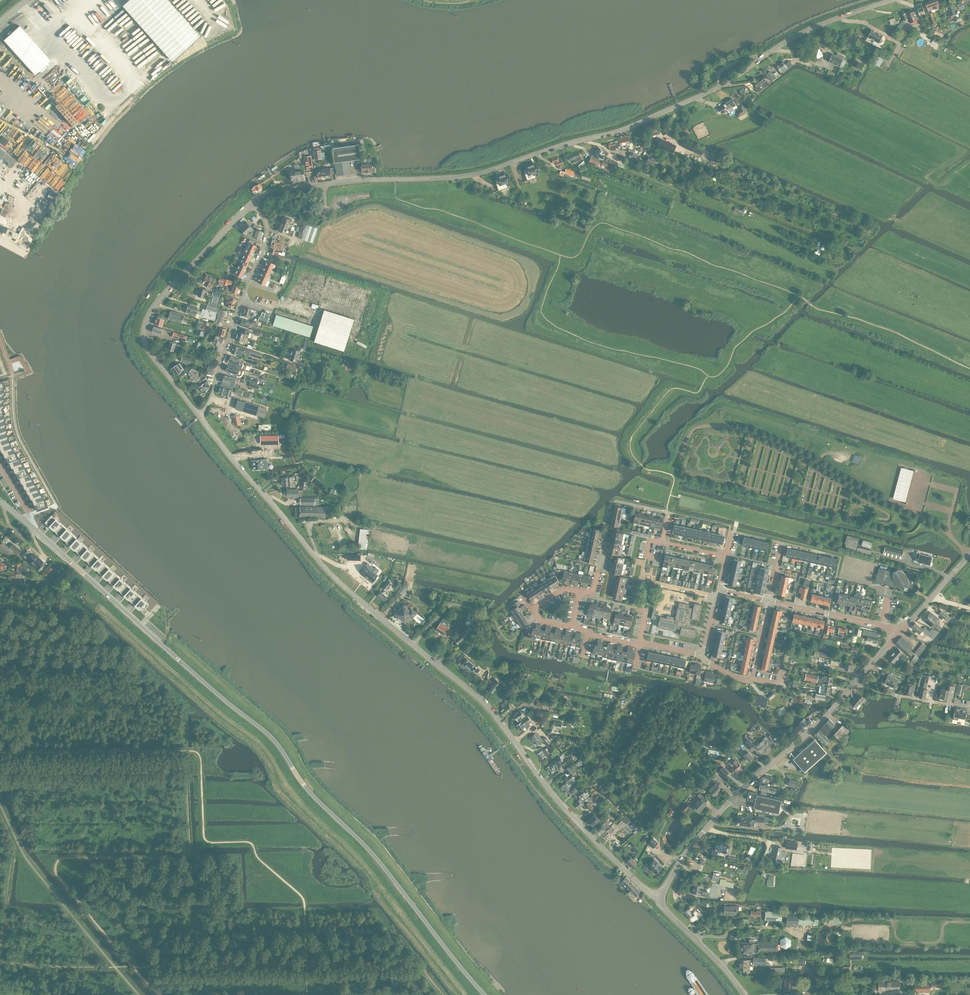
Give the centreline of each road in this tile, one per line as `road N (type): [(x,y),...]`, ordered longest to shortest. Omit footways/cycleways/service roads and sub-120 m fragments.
road 1 (unclassified): [(254,203),(292,188),(478,173),(615,132),(720,87),(809,29),(892,0)]
road 2 (tertiary): [(484,994),(266,732),(21,517)]
road 3 (track): [(97,604),(261,744),(288,790),(368,870),(465,994)]
road 4 (track): [(500,994),(386,850),(310,776),(285,735),(176,638),(158,641)]
road 5 (unclassified): [(661,896),(561,803),(487,705),(309,548)]
road 6 (residential): [(277,302),(395,336),(420,370),(391,486),(309,548)]
road 7 (tertiary): [(661,896),(711,821),(854,684)]
road 8 (unclassified): [(200,417),(150,351),(144,329),(164,294),(254,203)]
road 9 (residential): [(200,417),(265,243),(267,224),(254,203)]
road 10 (track): [(969,802),(839,786),(774,762)]
road 11 (unclassified): [(309,548),(200,417)]
road 12 (residential): [(897,634),(769,601)]
road 13 (tertiary): [(745,994),(661,896)]
road 14 (residential): [(712,663),(752,681),(769,601)]

